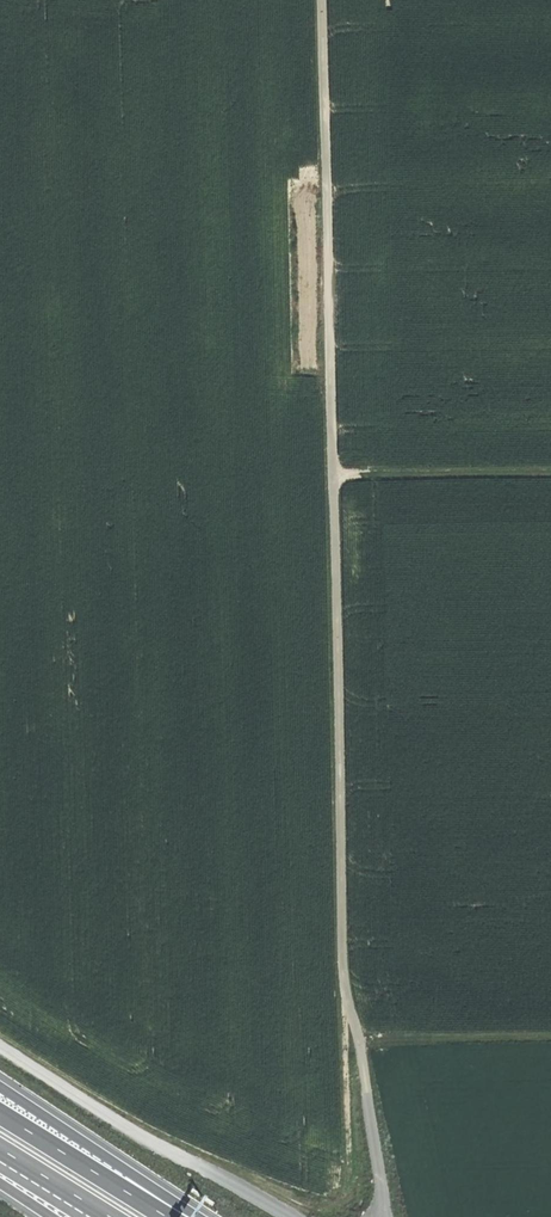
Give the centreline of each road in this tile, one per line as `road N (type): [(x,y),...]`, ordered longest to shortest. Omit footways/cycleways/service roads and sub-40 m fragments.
road 1 (track): [(381,1216),(344,970),(332,478)]
road 2 (track): [(332,478),(322,0)]
road 3 (track): [(308,1216),(132,1134),(0,1047)]
road 4 (trunk): [(194,1216),(0,1083)]
road 5 (track): [(332,478),(550,472)]
road 6 (trunk): [(166,1216),(0,1114)]
road 7 (track): [(550,1037),(357,1038)]
road 8 (trunk): [(0,1149),(109,1216)]

